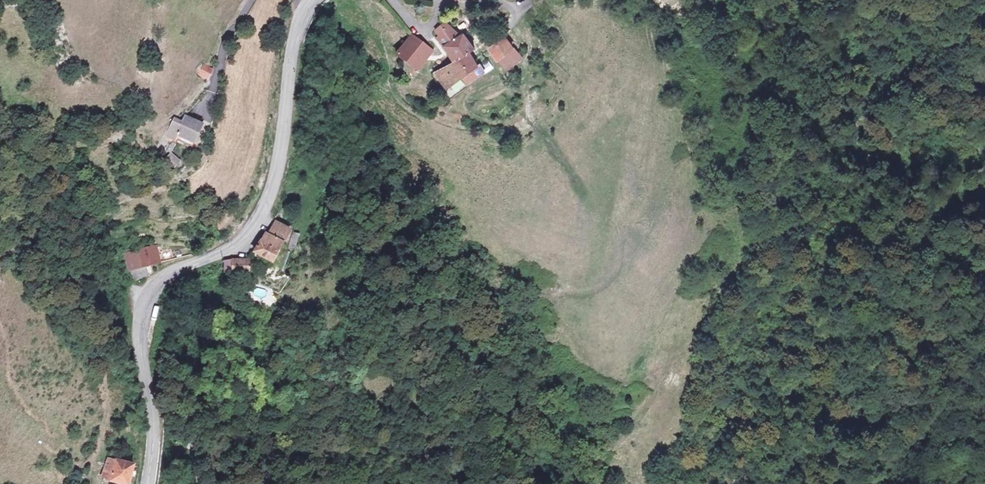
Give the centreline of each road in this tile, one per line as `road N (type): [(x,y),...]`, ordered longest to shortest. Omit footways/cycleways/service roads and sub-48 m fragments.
road 1 (tertiary): [(148,483),(155,441),(141,347),(144,298),(158,280),(241,241),(262,220),(280,160),(301,17)]

